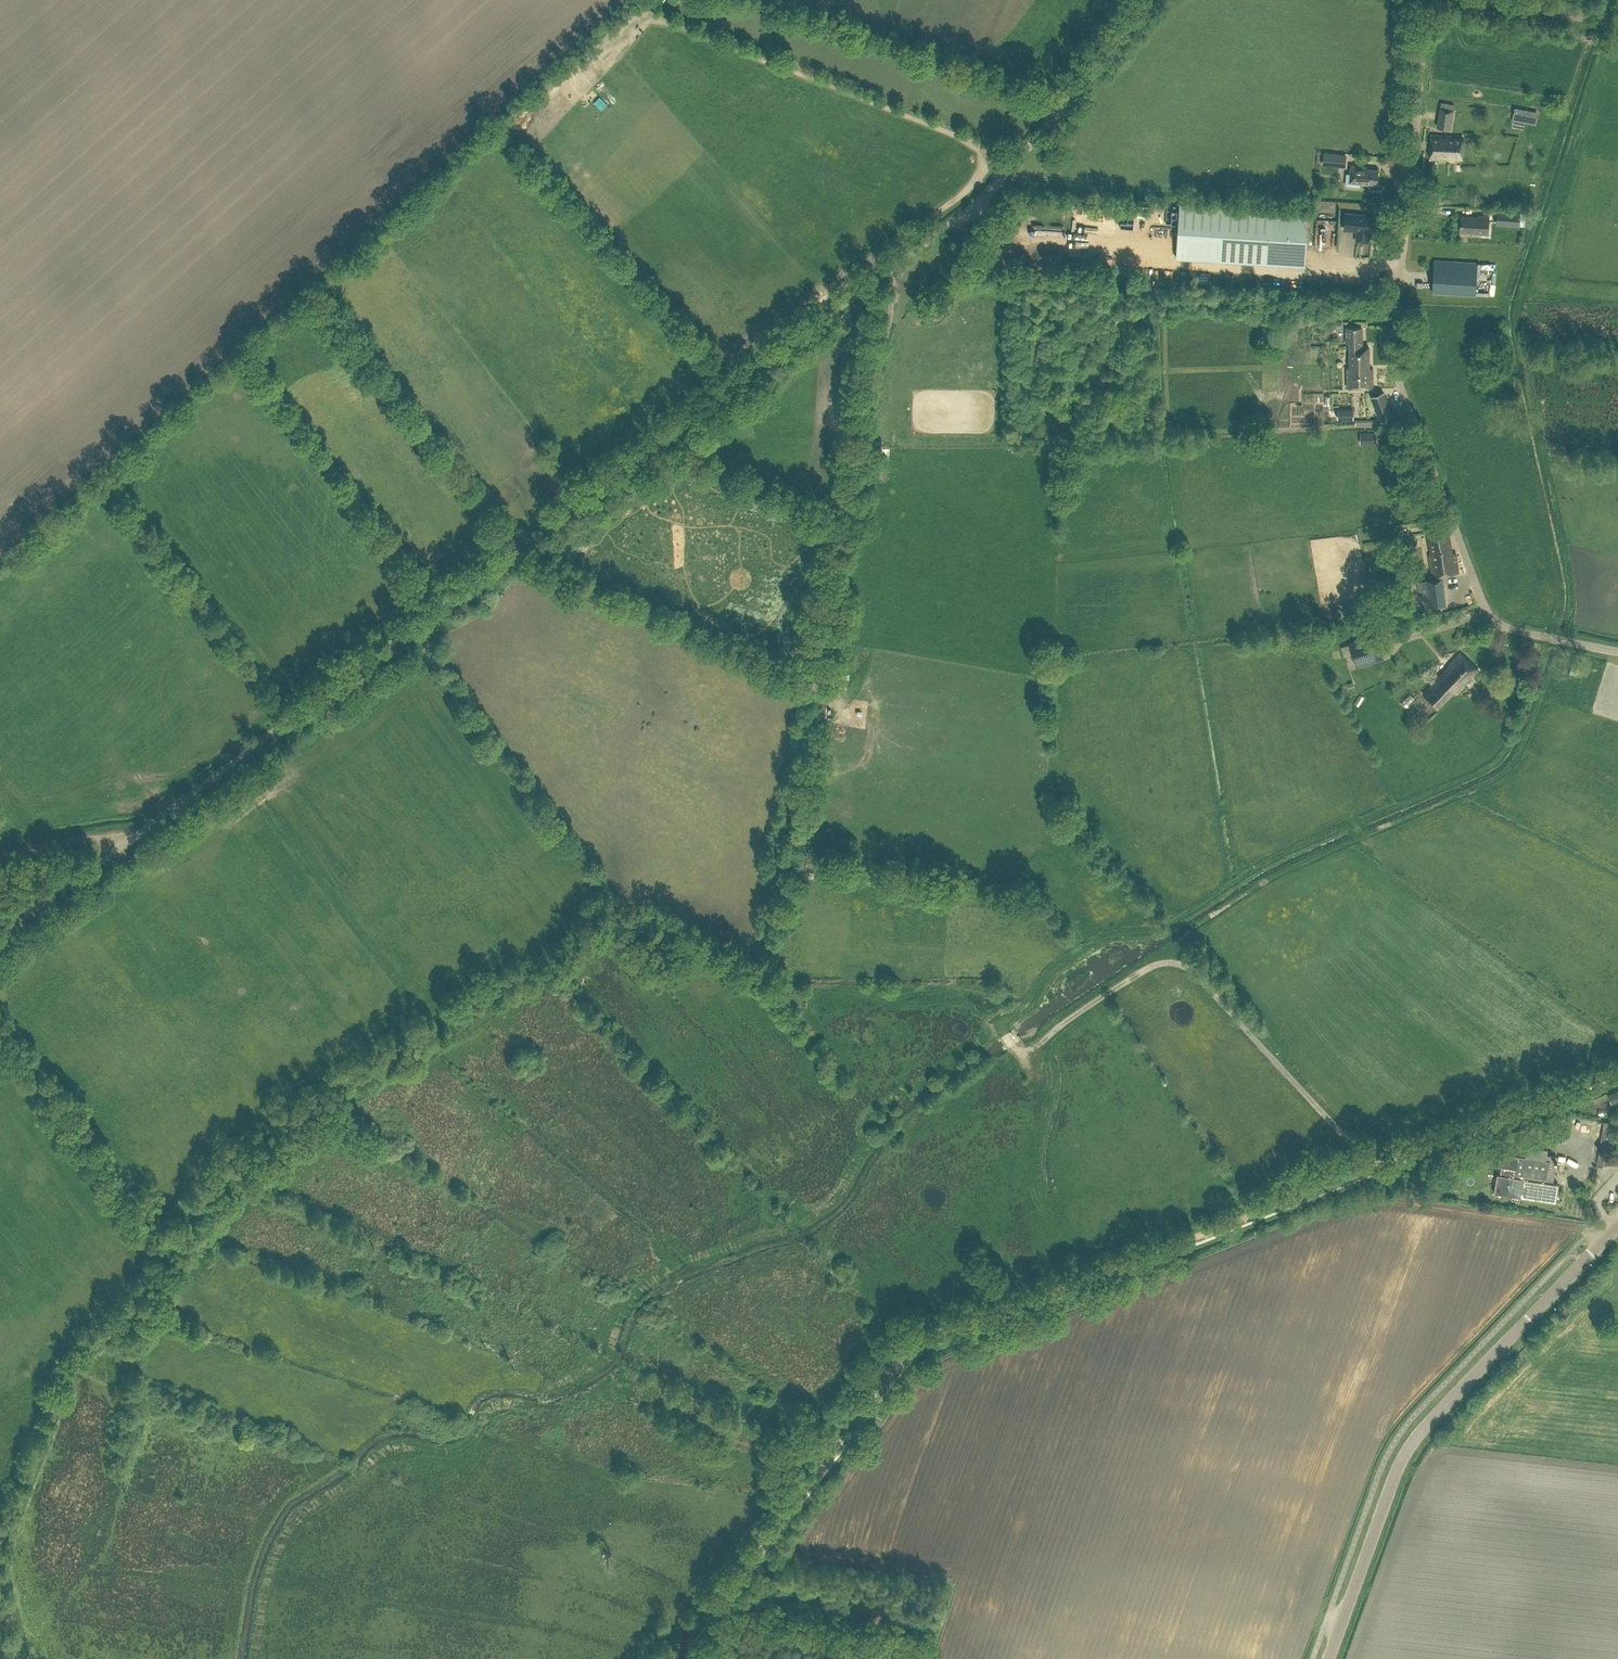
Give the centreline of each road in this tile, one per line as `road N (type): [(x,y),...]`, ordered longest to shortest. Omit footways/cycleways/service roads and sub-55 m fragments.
road 1 (unclassified): [(0,938),(969,209),(1151,0)]
road 2 (track): [(673,1658),(912,1352),(1617,1071)]
road 3 (unclassified): [(1617,649),(1487,620),(1408,404),(1397,331),(1428,0)]
road 4 (track): [(1562,637),(1530,727),(1502,771),(1264,878),(1161,962)]
road 5 (tertiary): [(1327,1658),(1408,1447),(1617,1227)]
road 6 (track): [(1007,1033),(1029,1051),(1148,967),(1179,963),(1376,1171)]
road 7 (track): [(1363,834),(1350,828),(1260,868),(1168,929),(1088,946)]
road 8 (track): [(173,1258),(0,1027)]
road 9 (track): [(901,260),(866,459)]
road 10 (track): [(142,830),(0,857)]
road 11 (unclassified): [(1617,22),(1489,0)]

